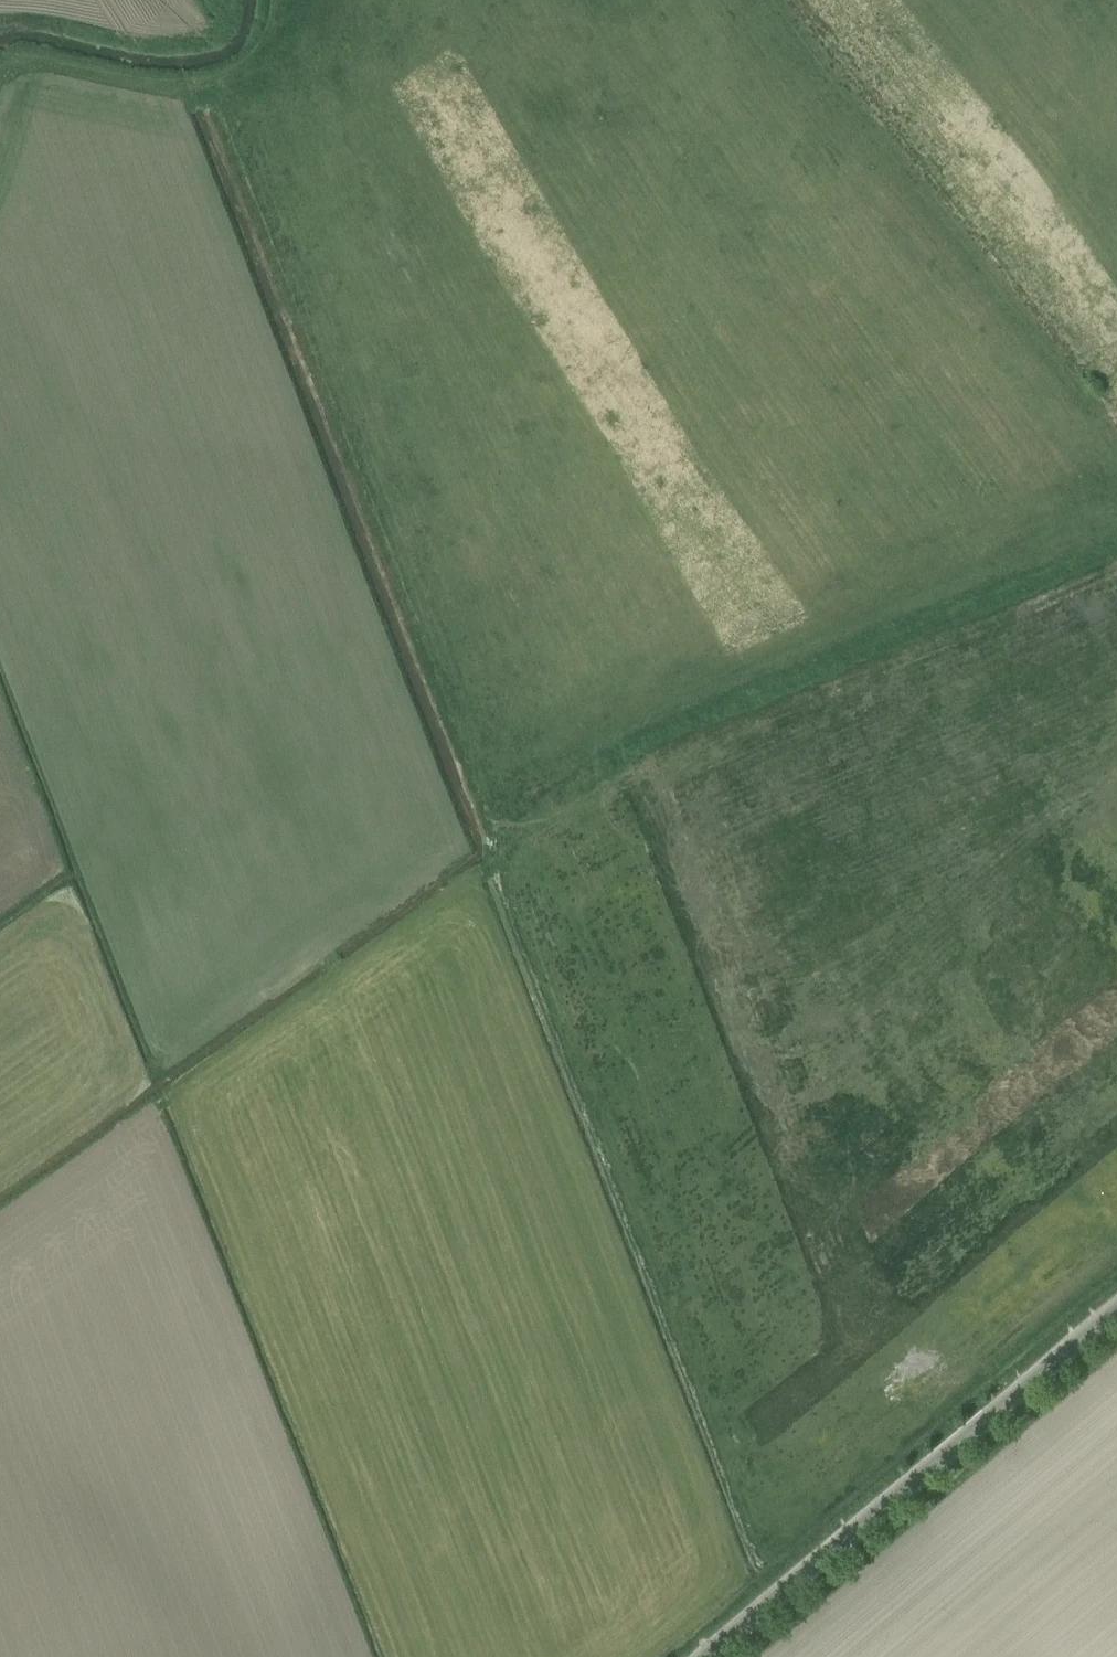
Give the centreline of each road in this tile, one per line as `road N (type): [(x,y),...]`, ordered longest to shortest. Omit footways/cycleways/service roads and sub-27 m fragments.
road 1 (unclassified): [(705,1656),(1116,1308)]

